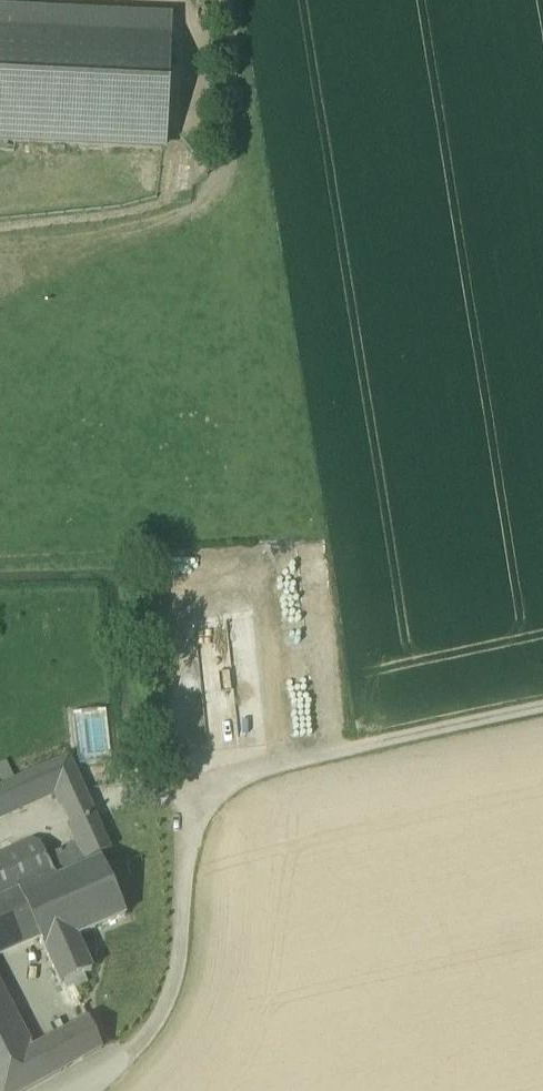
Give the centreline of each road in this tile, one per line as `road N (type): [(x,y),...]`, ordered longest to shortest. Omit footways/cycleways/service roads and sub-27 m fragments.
road 1 (track): [(82,1090),(107,1079),(163,1012),(181,944),(193,809),(211,789),(262,768),(542,708)]

